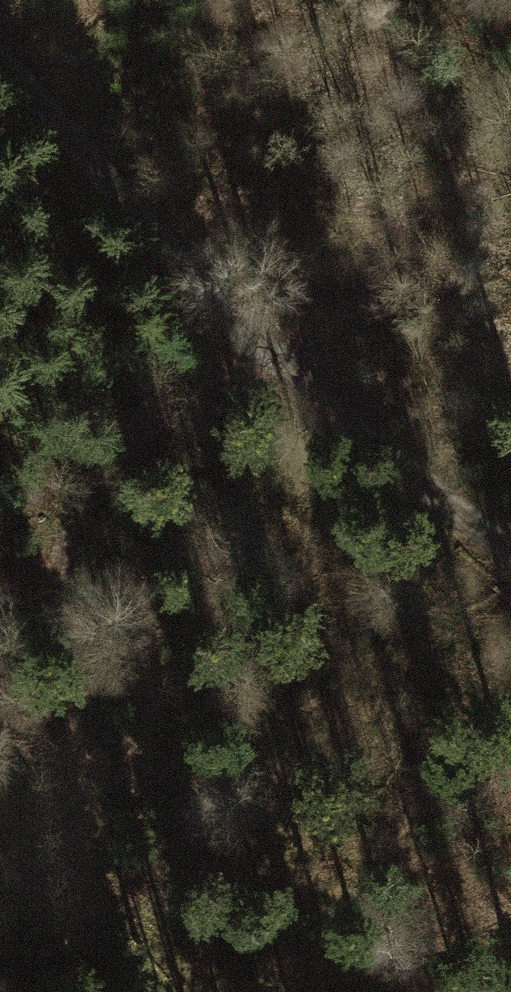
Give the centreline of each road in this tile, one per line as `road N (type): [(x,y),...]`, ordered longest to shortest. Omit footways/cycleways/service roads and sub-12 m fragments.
road 1 (track): [(0,22),(248,284),(510,517)]
road 2 (track): [(0,660),(52,685),(164,764),(397,991)]
road 3 (track): [(248,284),(159,453),(75,563),(52,685)]

